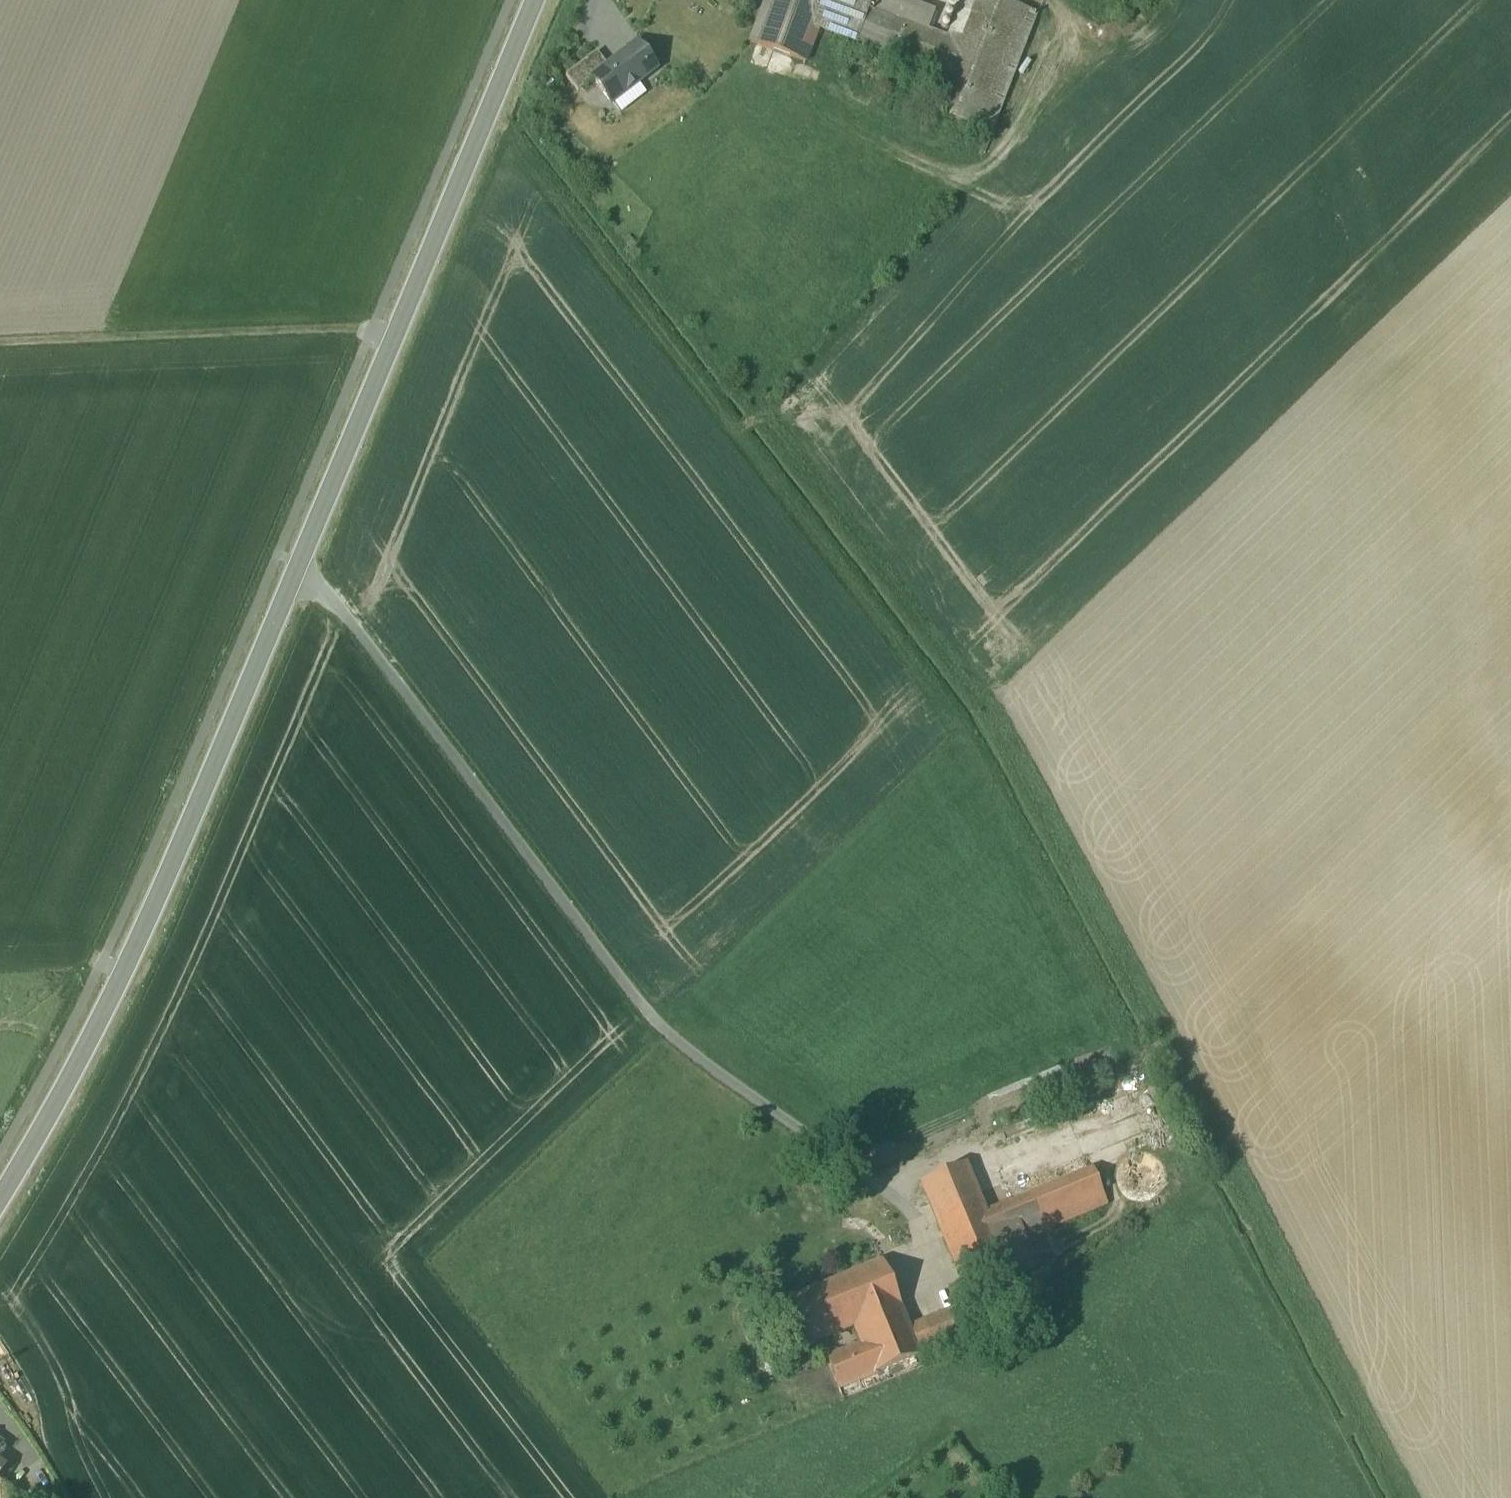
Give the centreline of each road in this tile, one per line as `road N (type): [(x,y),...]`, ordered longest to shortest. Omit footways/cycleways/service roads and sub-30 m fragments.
road 1 (secondary): [(507,0),(23,1127),(0,1161)]

